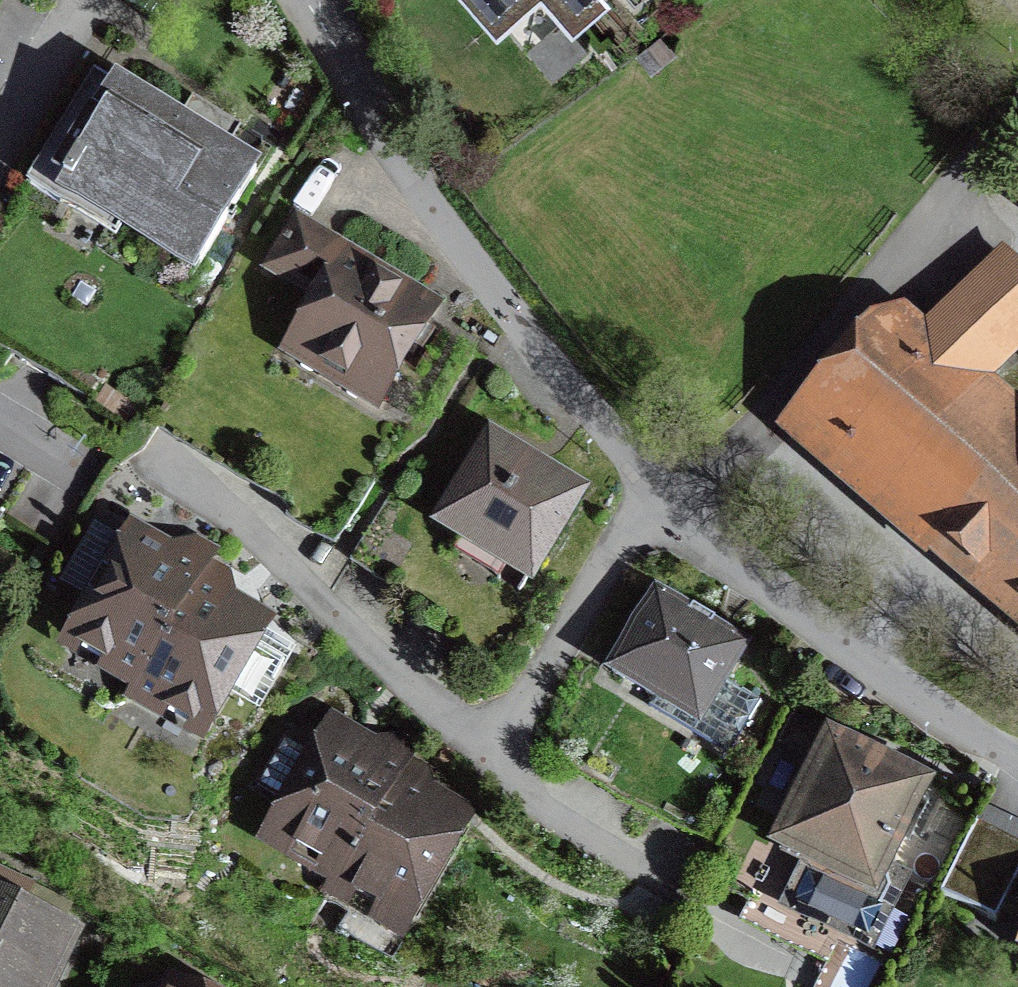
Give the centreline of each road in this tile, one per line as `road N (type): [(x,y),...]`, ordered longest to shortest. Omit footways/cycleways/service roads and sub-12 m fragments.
road 1 (residential): [(660,499),(401,162),(305,0)]
road 2 (residential): [(1017,760),(849,652),(660,499)]
road 3 (residential): [(481,763),(364,654),(292,567),(186,492)]
road 4 (residential): [(481,763),(780,968)]
road 5 (residential): [(660,499),(481,763)]
road 6 (residential): [(86,0),(0,139)]

